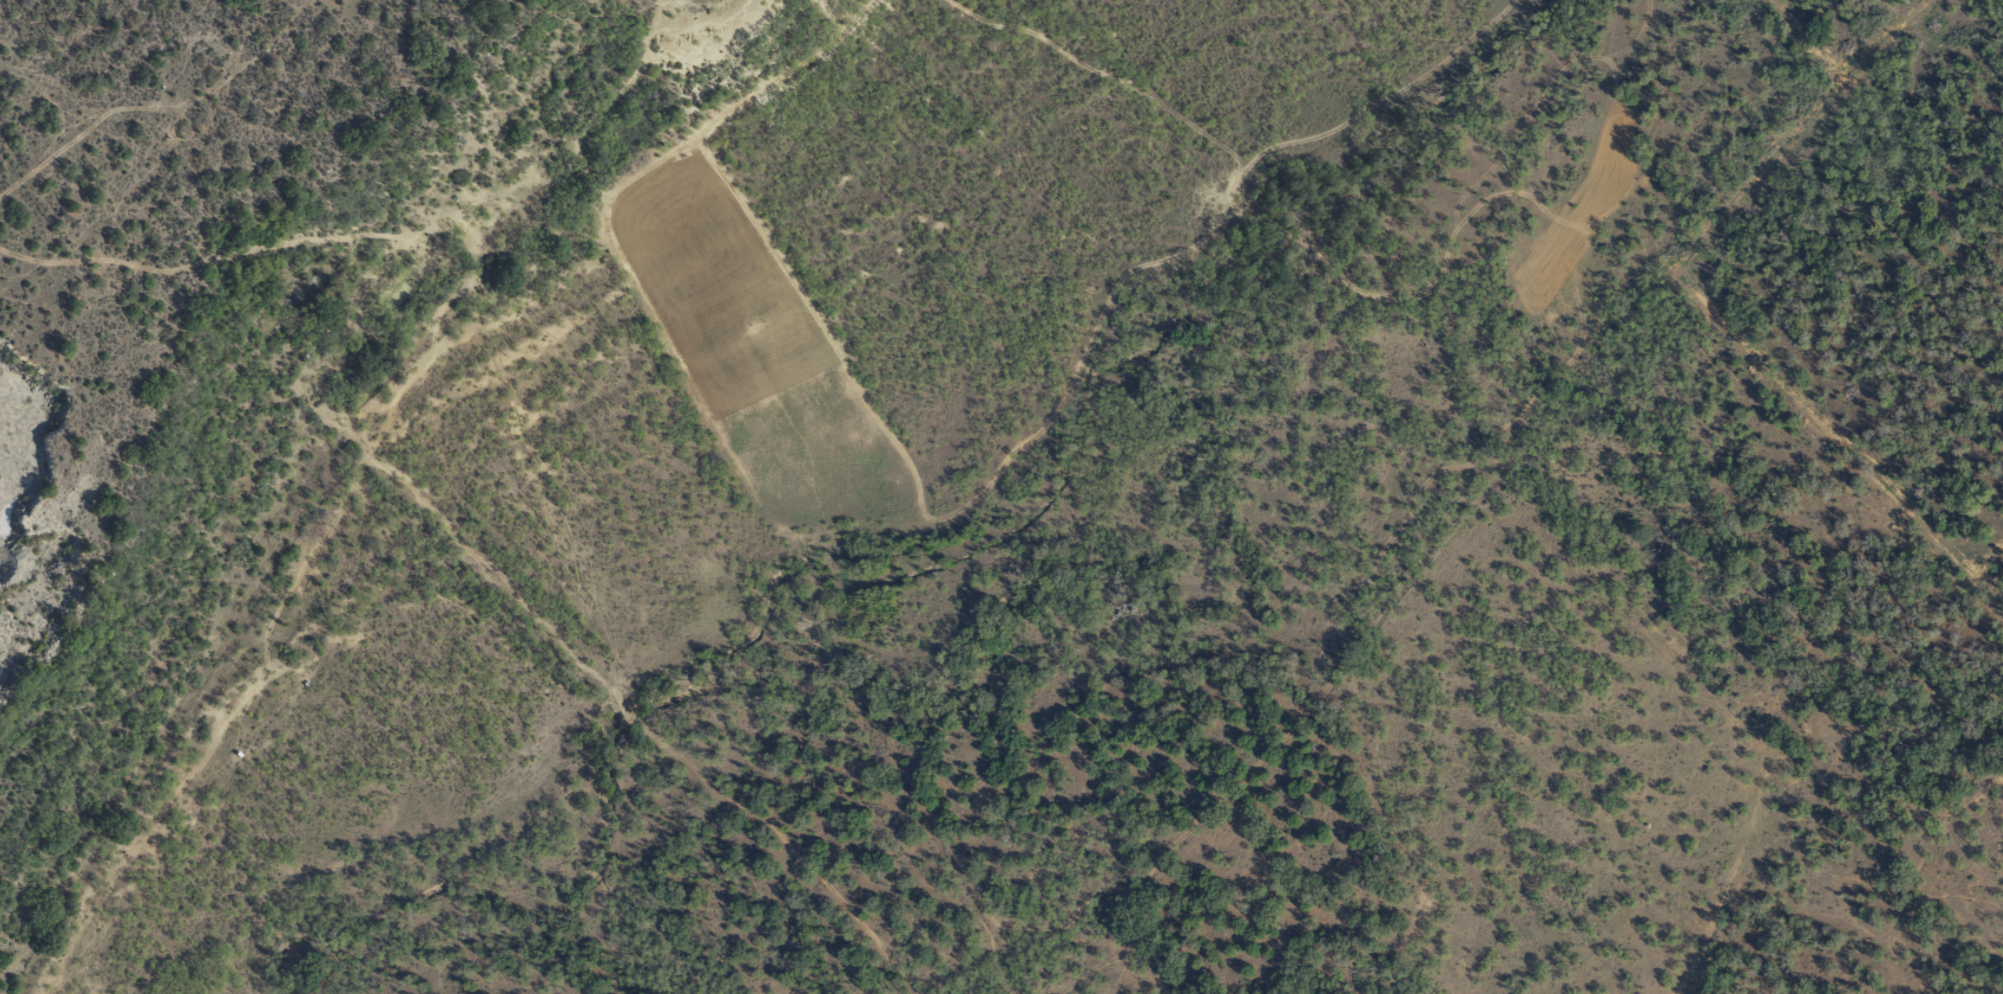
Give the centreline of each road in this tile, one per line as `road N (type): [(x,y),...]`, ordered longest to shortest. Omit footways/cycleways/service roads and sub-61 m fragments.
road 1 (residential): [(533,171),(723,40),(763,0)]

